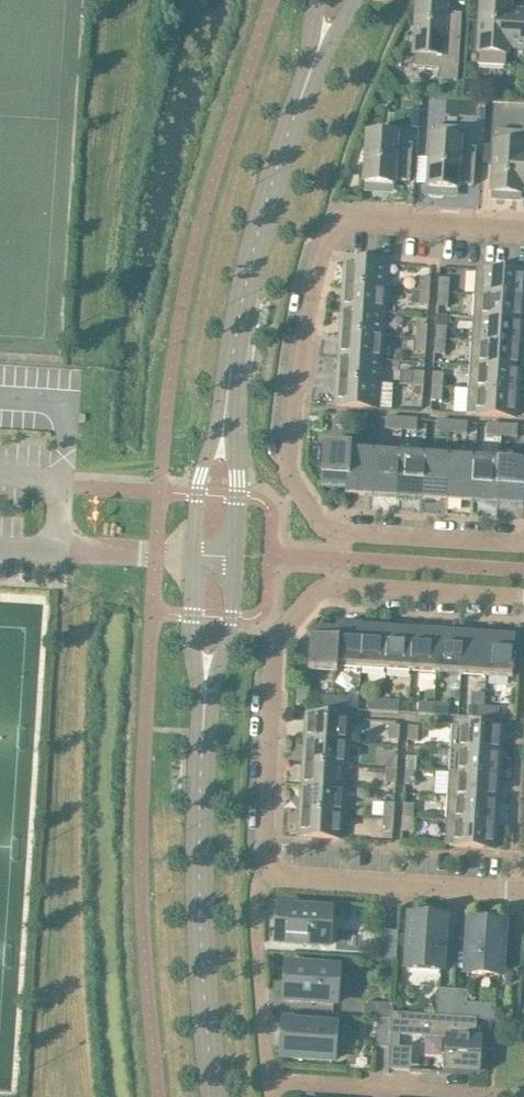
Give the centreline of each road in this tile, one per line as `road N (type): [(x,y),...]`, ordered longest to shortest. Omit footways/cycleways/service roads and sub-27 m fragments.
road 1 (residential): [(523,231),(333,222),(303,339),(288,469),(324,530),(523,545)]
road 2 (residential): [(263,879),(274,639),(284,628),(322,588),(523,600)]
road 3 (tertiary): [(216,1096),(200,929),(198,762)]
road 4 (tertiary): [(228,370),(288,109)]
road 5 (residential): [(523,896),(263,879)]
road 6 (residential): [(508,1096),(269,1079)]
road 7 (tertiary): [(198,762),(228,618),(232,557)]
road 8 (tertiary): [(192,557),(198,762)]
road 9 (residential): [(269,1079),(254,898),(263,879)]
road 10 (tertiary): [(228,370),(195,494),(192,557)]
road 11 (tertiary): [(232,557),(228,370)]
road 12 (unclassified): [(192,557),(53,547)]
road 13 (tertiary): [(288,109),(351,0)]

